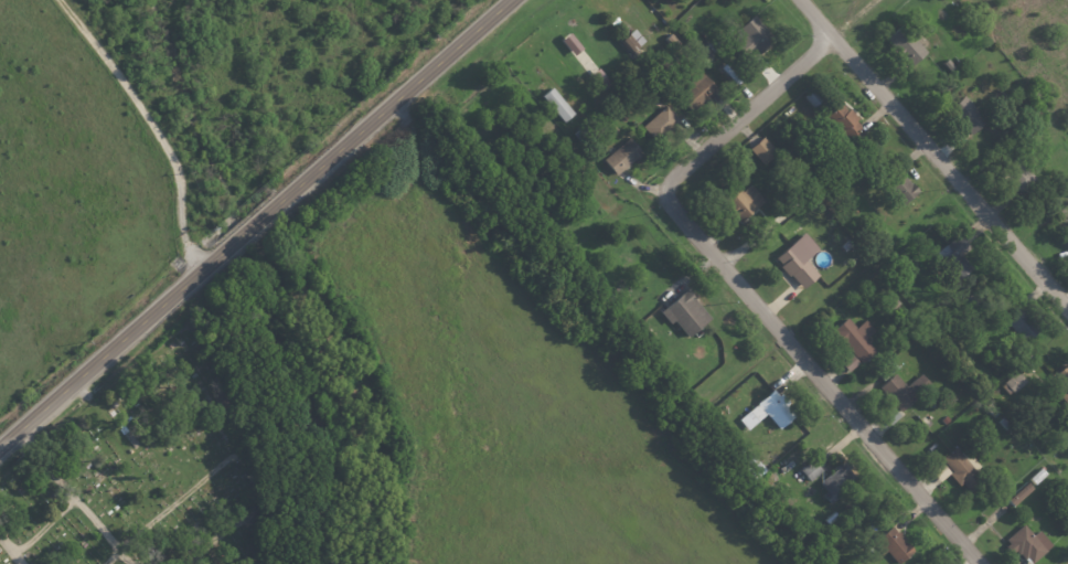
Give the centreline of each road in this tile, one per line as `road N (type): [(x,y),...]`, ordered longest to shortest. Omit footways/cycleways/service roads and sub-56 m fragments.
road 1 (tertiary): [(0,451),(515,0)]
road 2 (residential): [(984,563),(669,193)]
road 3 (residential): [(802,0),(1067,303)]
road 4 (residential): [(206,270),(189,245),(177,160),(60,0)]
road 5 (residential): [(669,193),(834,38)]

